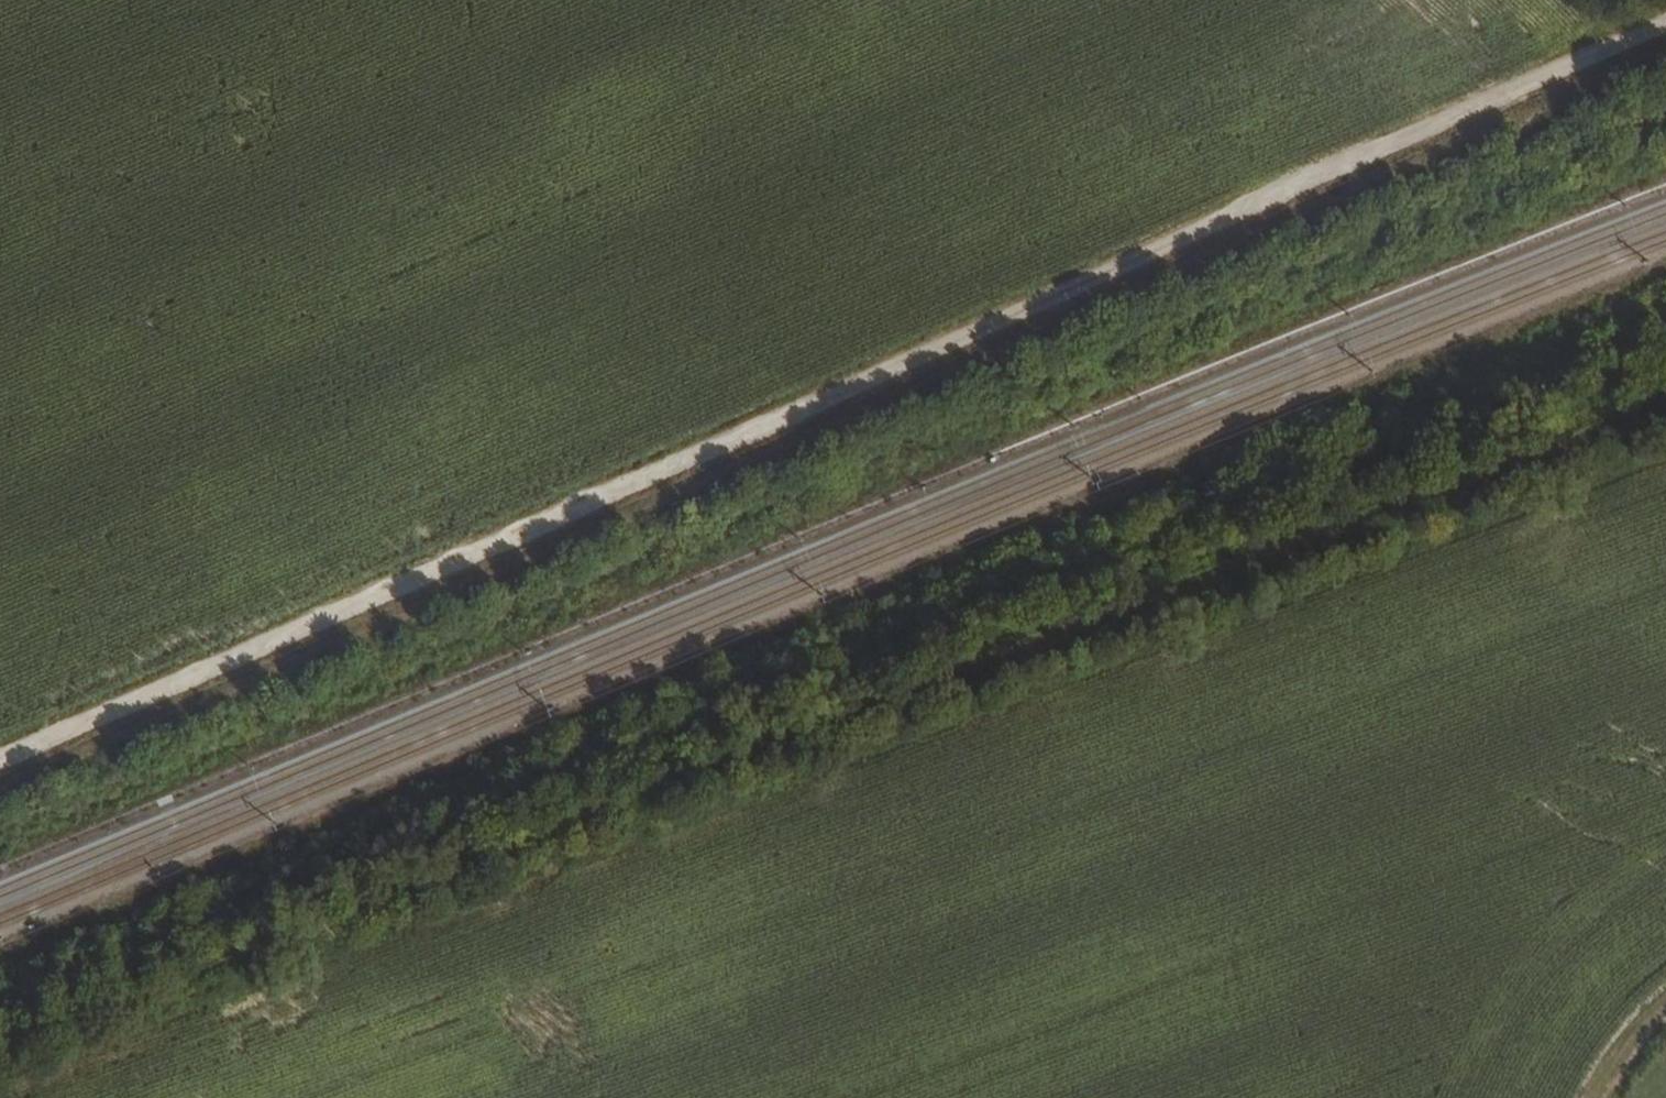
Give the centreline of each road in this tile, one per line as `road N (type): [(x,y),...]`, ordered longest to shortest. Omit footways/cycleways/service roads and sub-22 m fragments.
road 1 (track): [(0,762),(1209,233),(1665,23)]

